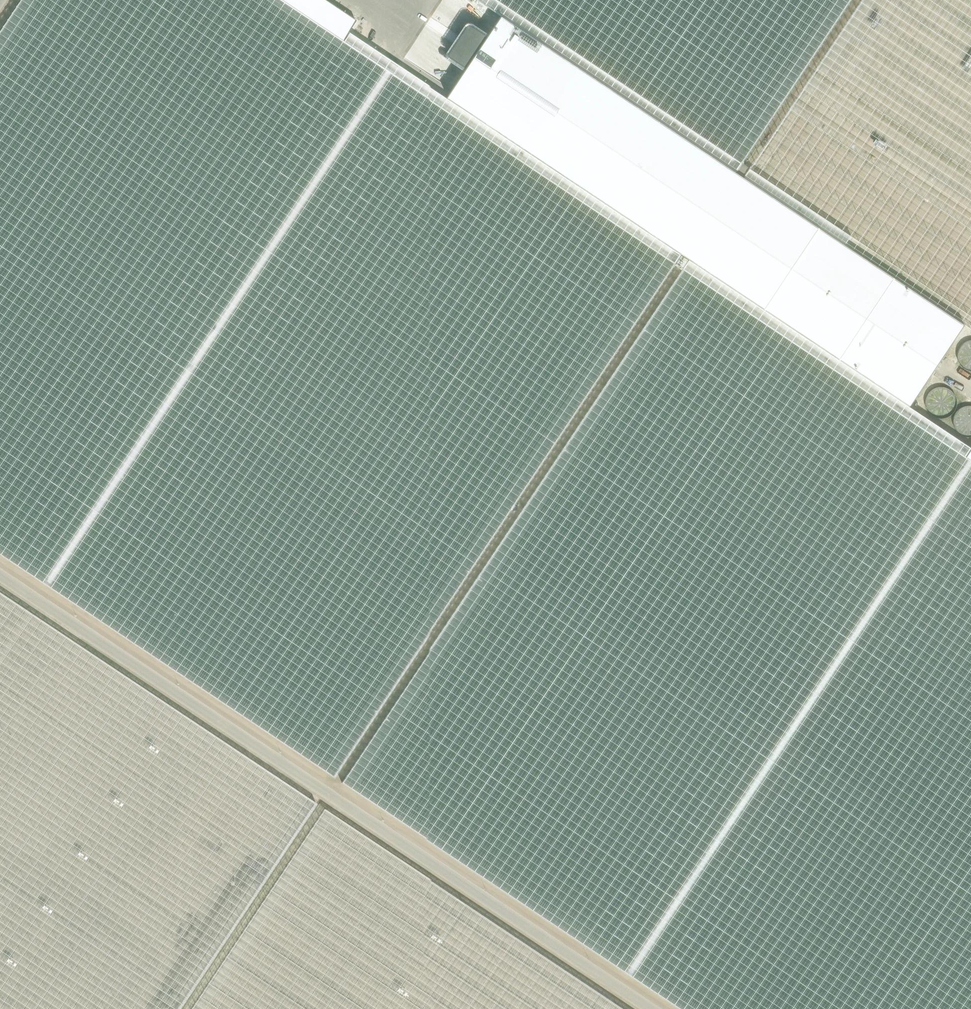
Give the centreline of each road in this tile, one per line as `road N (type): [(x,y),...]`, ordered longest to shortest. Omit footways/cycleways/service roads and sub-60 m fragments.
road 1 (unclassified): [(650,1008),(0,576)]

